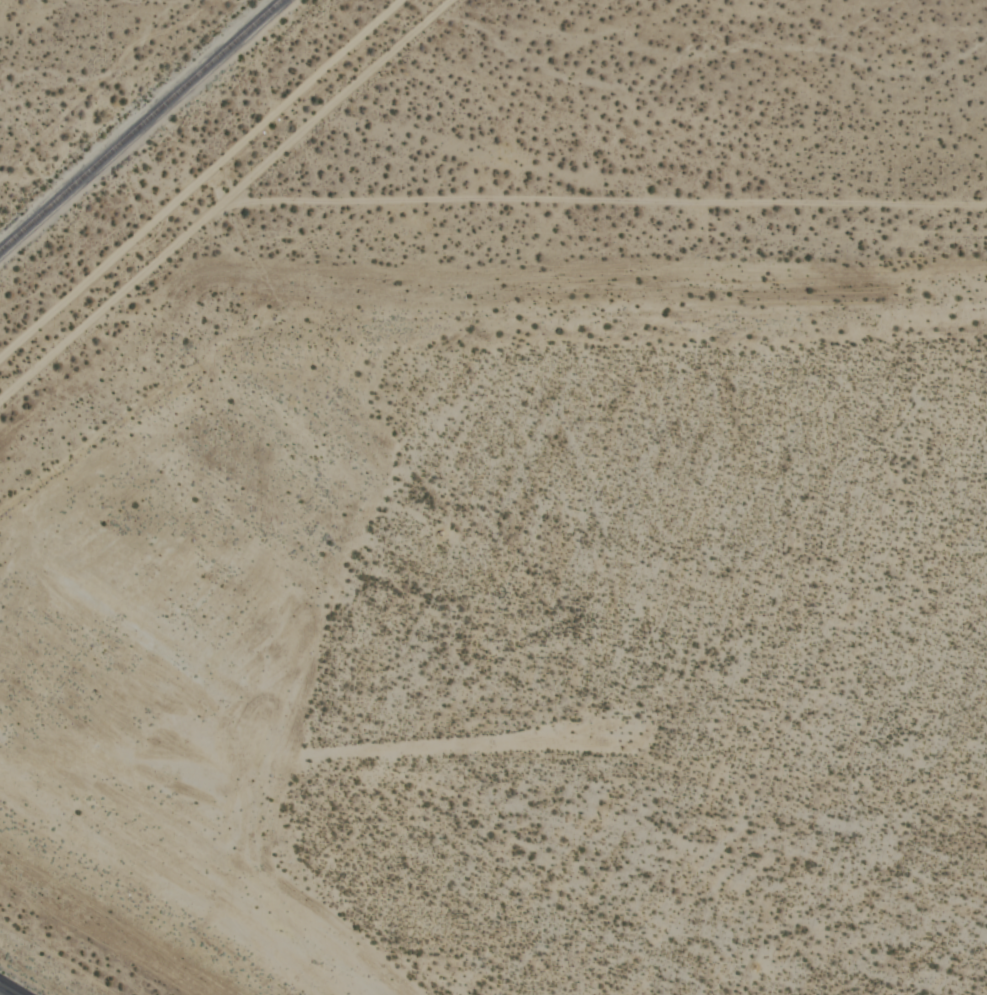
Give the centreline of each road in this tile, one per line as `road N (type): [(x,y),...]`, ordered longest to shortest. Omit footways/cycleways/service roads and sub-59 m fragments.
road 1 (track): [(0,189),(313,172),(986,189)]

